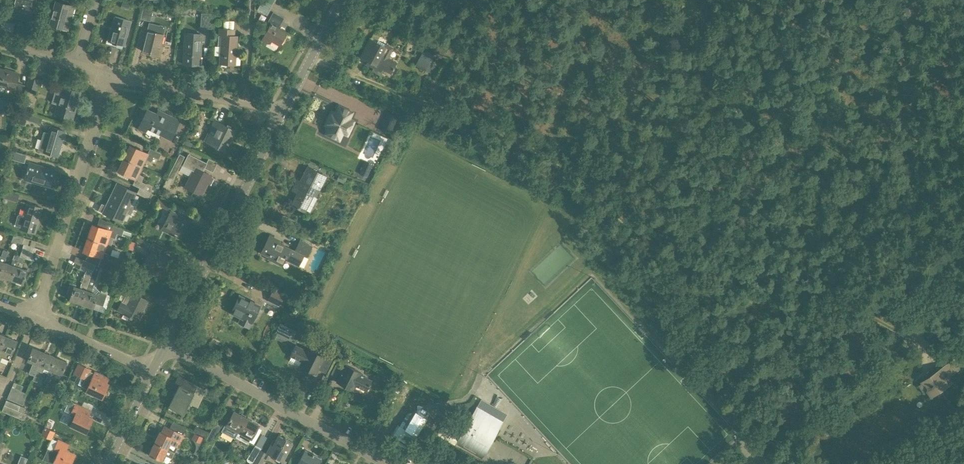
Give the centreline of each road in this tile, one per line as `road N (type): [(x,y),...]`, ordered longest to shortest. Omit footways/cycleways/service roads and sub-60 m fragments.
road 1 (unclassified): [(166,344),(283,114)]
road 2 (residential): [(36,320),(110,79)]
road 3 (residential): [(376,463),(166,344)]
road 4 (residential): [(283,114),(110,79)]
road 5 (residential): [(155,369),(36,320)]
road 6 (unclassified): [(283,114),(341,0)]

